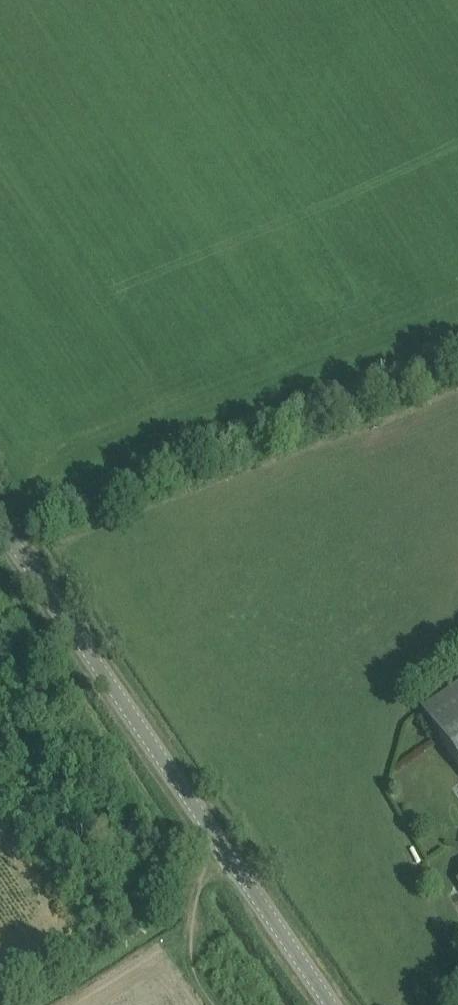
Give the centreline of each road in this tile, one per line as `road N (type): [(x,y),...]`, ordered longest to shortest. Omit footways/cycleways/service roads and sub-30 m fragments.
road 1 (unclassified): [(321,1004),(0,544)]

